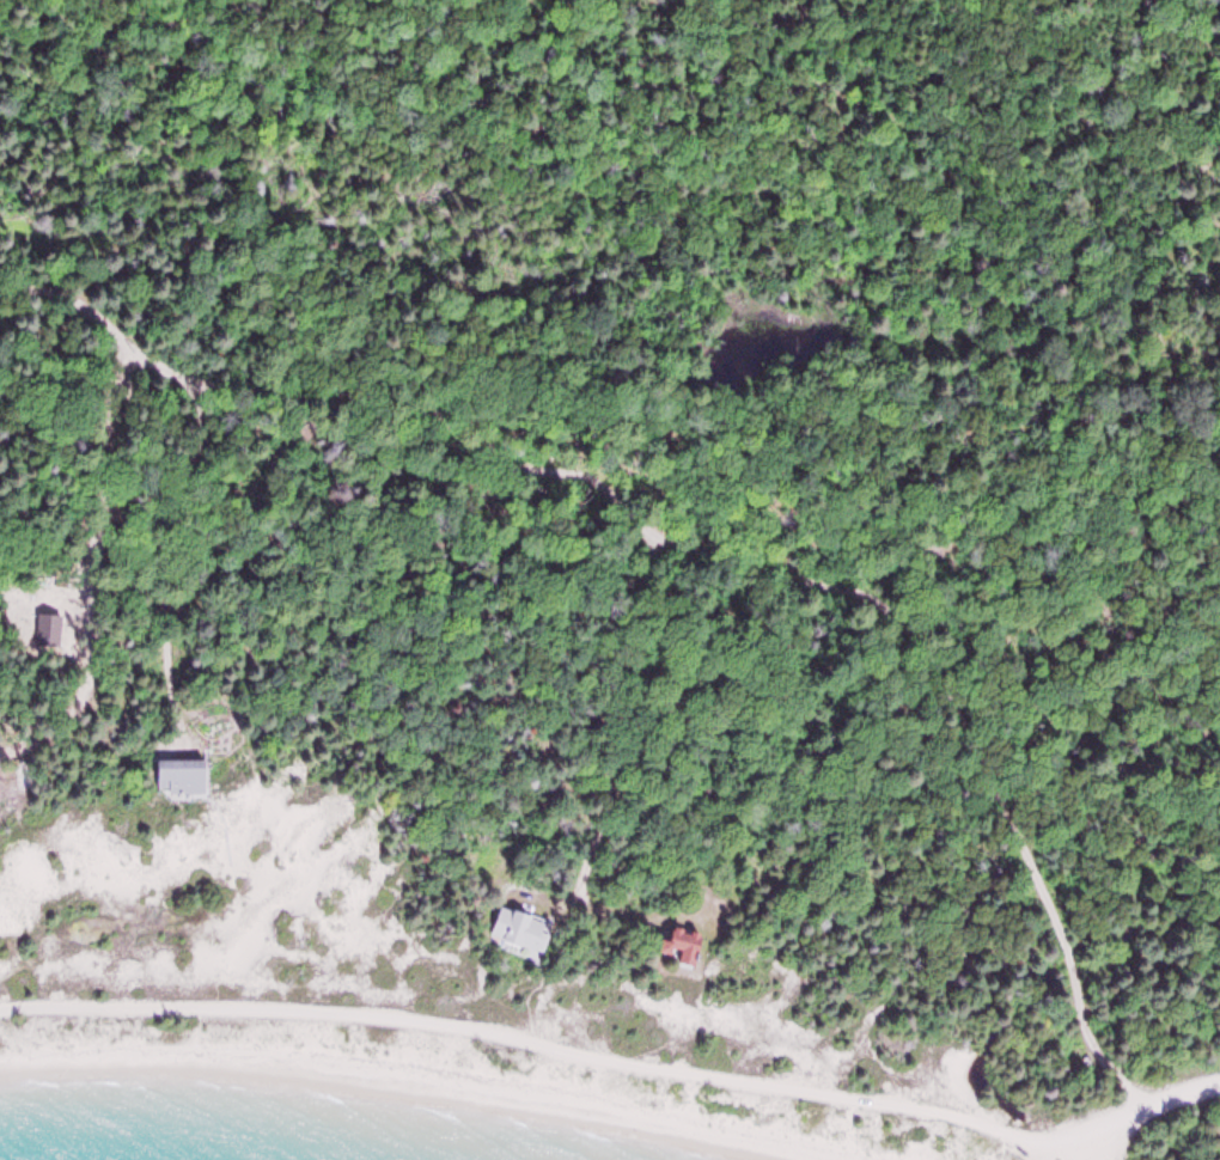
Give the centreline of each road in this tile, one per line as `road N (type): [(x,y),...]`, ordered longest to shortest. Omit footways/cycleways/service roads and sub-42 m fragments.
road 1 (residential): [(0,282),(65,295),(151,362),(205,384),(437,433),(606,494),(659,538),(765,560),(868,598),(909,635),(952,698),(963,739),(1056,926),(1096,1049),(1121,1079),(1161,1099)]
road 2 (residential): [(0,1024),(62,1014),(281,1018),(518,1039),(604,1067),(748,1089),(910,1100),(1019,1137),(1066,1137),(1219,1083)]

